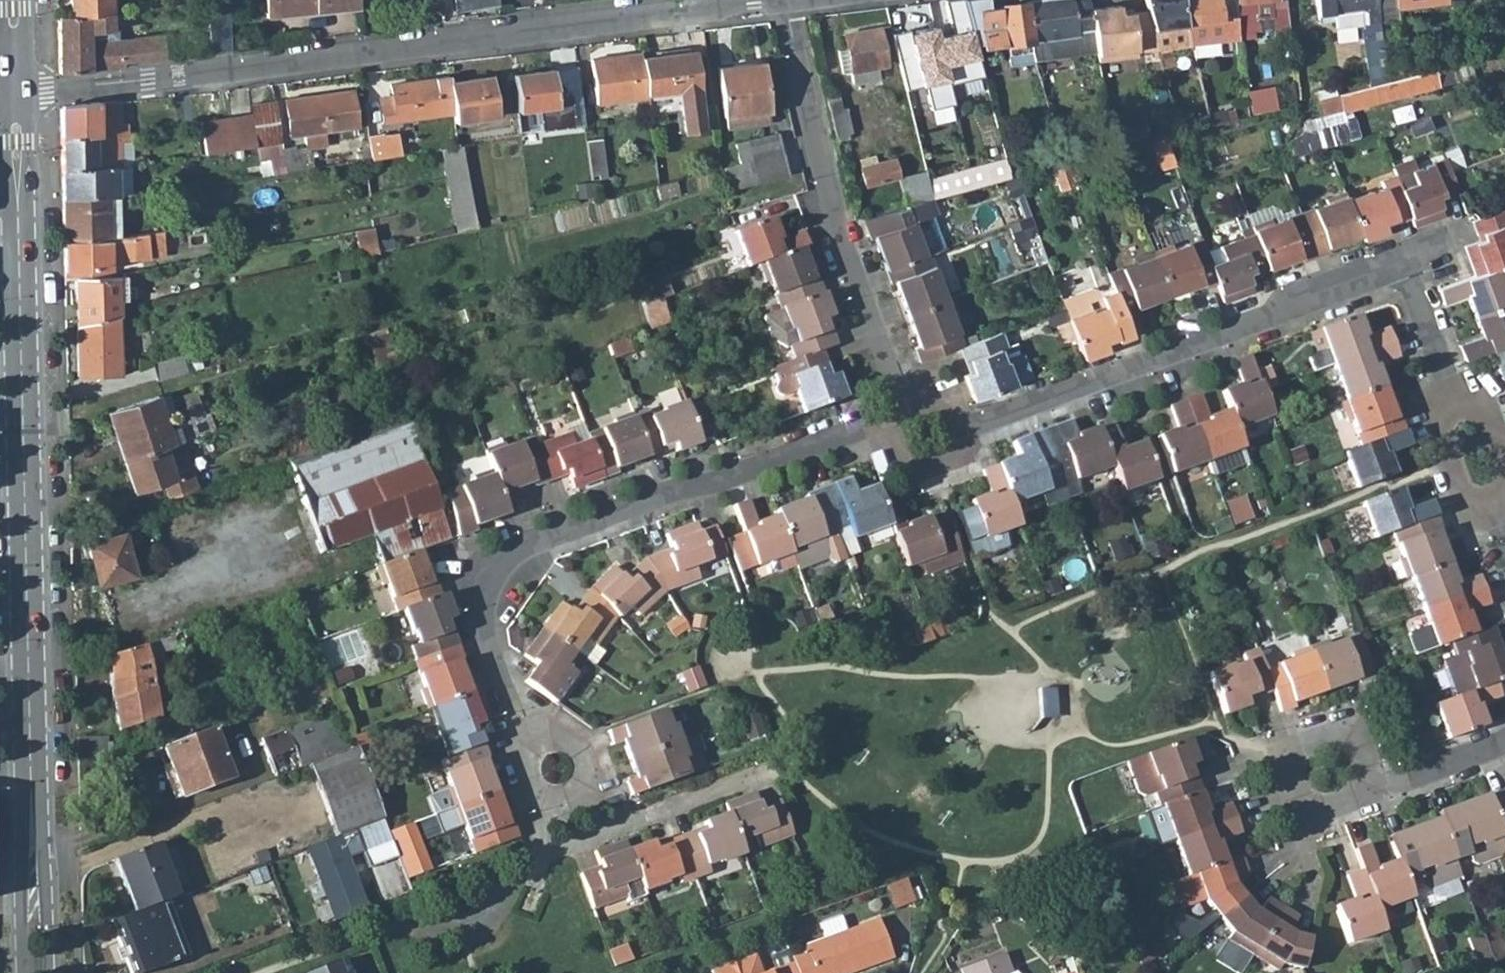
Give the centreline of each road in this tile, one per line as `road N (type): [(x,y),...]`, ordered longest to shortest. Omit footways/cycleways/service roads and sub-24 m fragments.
road 1 (secondary): [(15,79),(41,972)]
road 2 (residential): [(15,79),(60,89),(773,0)]
road 3 (residential): [(977,424),(1402,264),(1448,382)]
road 4 (residential): [(904,417),(548,532),(482,572),(475,588),(481,634),(502,694)]
road 5 (residential): [(778,0),(816,186),(904,417)]
road 6 (residential): [(1504,734),(1331,806),(1316,762)]
road 7 (residential): [(594,823),(778,761)]
road 8 (residential): [(502,694),(558,834),(594,823)]
road 9 (residential): [(594,823),(589,744),(502,694)]
road 10 (residential): [(1448,382),(1434,403),(1435,427),(1454,486),(1475,513),(1498,512)]

